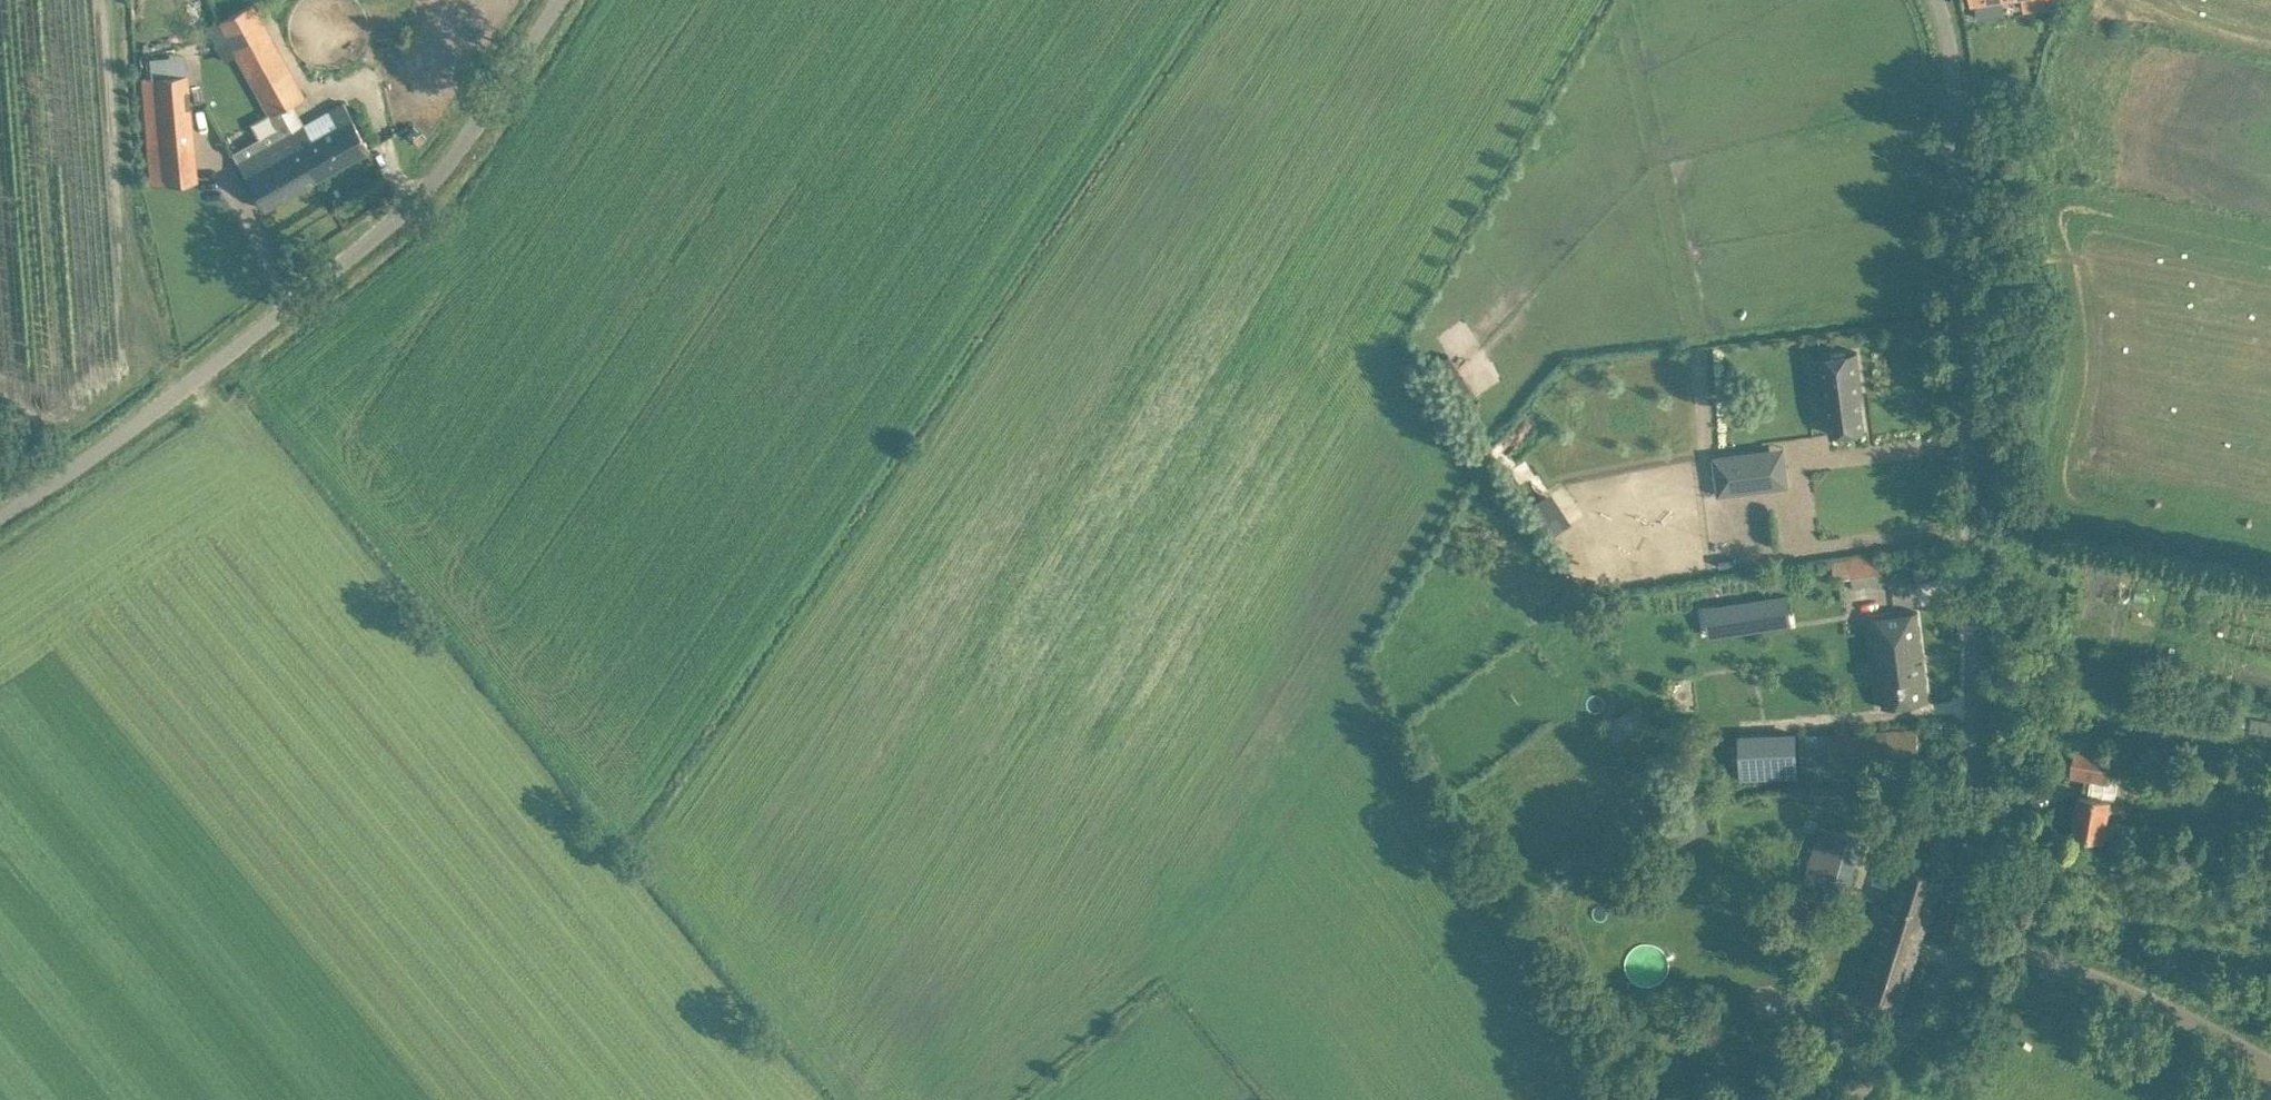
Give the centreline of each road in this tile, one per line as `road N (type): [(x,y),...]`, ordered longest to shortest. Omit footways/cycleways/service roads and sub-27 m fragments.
road 1 (unclassified): [(1984,933),(1971,899),(1971,508),(1938,28),(1930,0)]
road 2 (unclassified): [(0,500),(342,258),(456,135),(545,0)]
road 3 (unclassified): [(2270,1071),(2105,976),(1984,933)]
road 4 (unclassified): [(1847,1099),(1984,933)]

